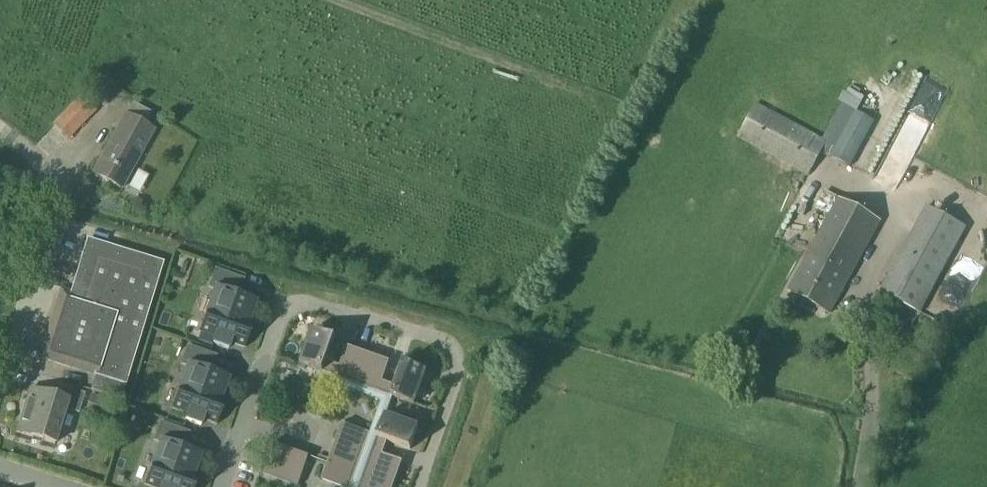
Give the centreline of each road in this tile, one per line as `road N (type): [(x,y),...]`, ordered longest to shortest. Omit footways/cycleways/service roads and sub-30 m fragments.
road 1 (residential): [(219,486),(283,311),(310,300),(442,337),(451,348),(458,370),(417,486)]
road 2 (track): [(346,0),(621,101),(679,0)]
road 3 (residential): [(0,379),(50,225)]

